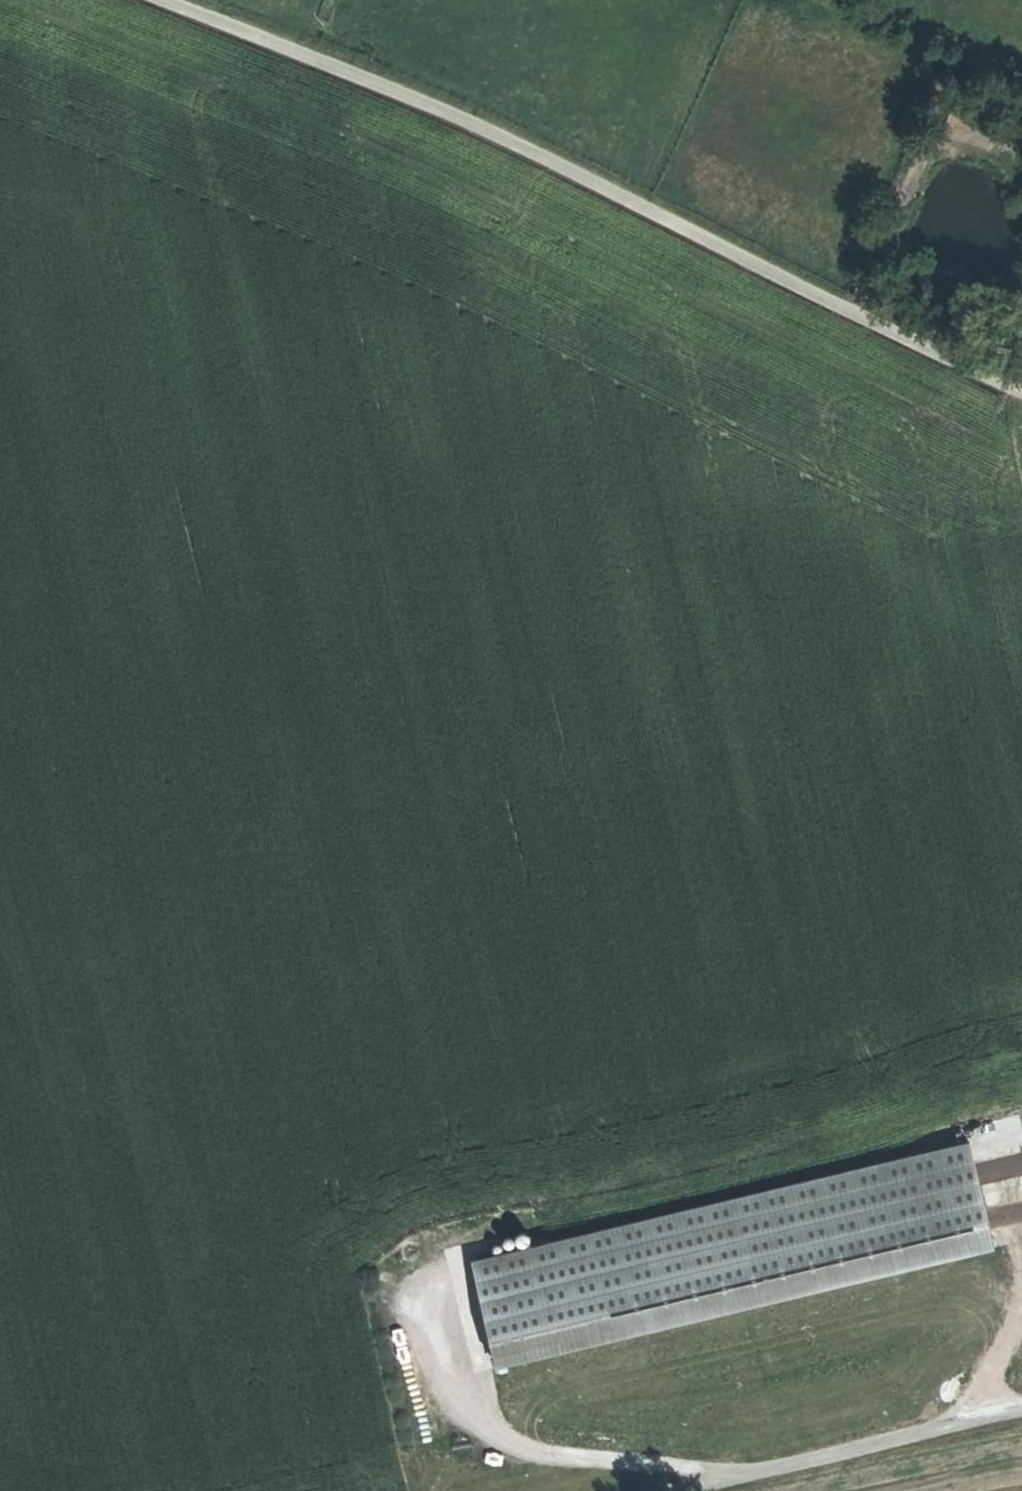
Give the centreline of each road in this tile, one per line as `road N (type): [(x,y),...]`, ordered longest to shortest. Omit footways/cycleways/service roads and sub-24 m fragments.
road 1 (track): [(168,0),(1021,381)]
road 2 (track): [(1021,1411),(665,1490)]

